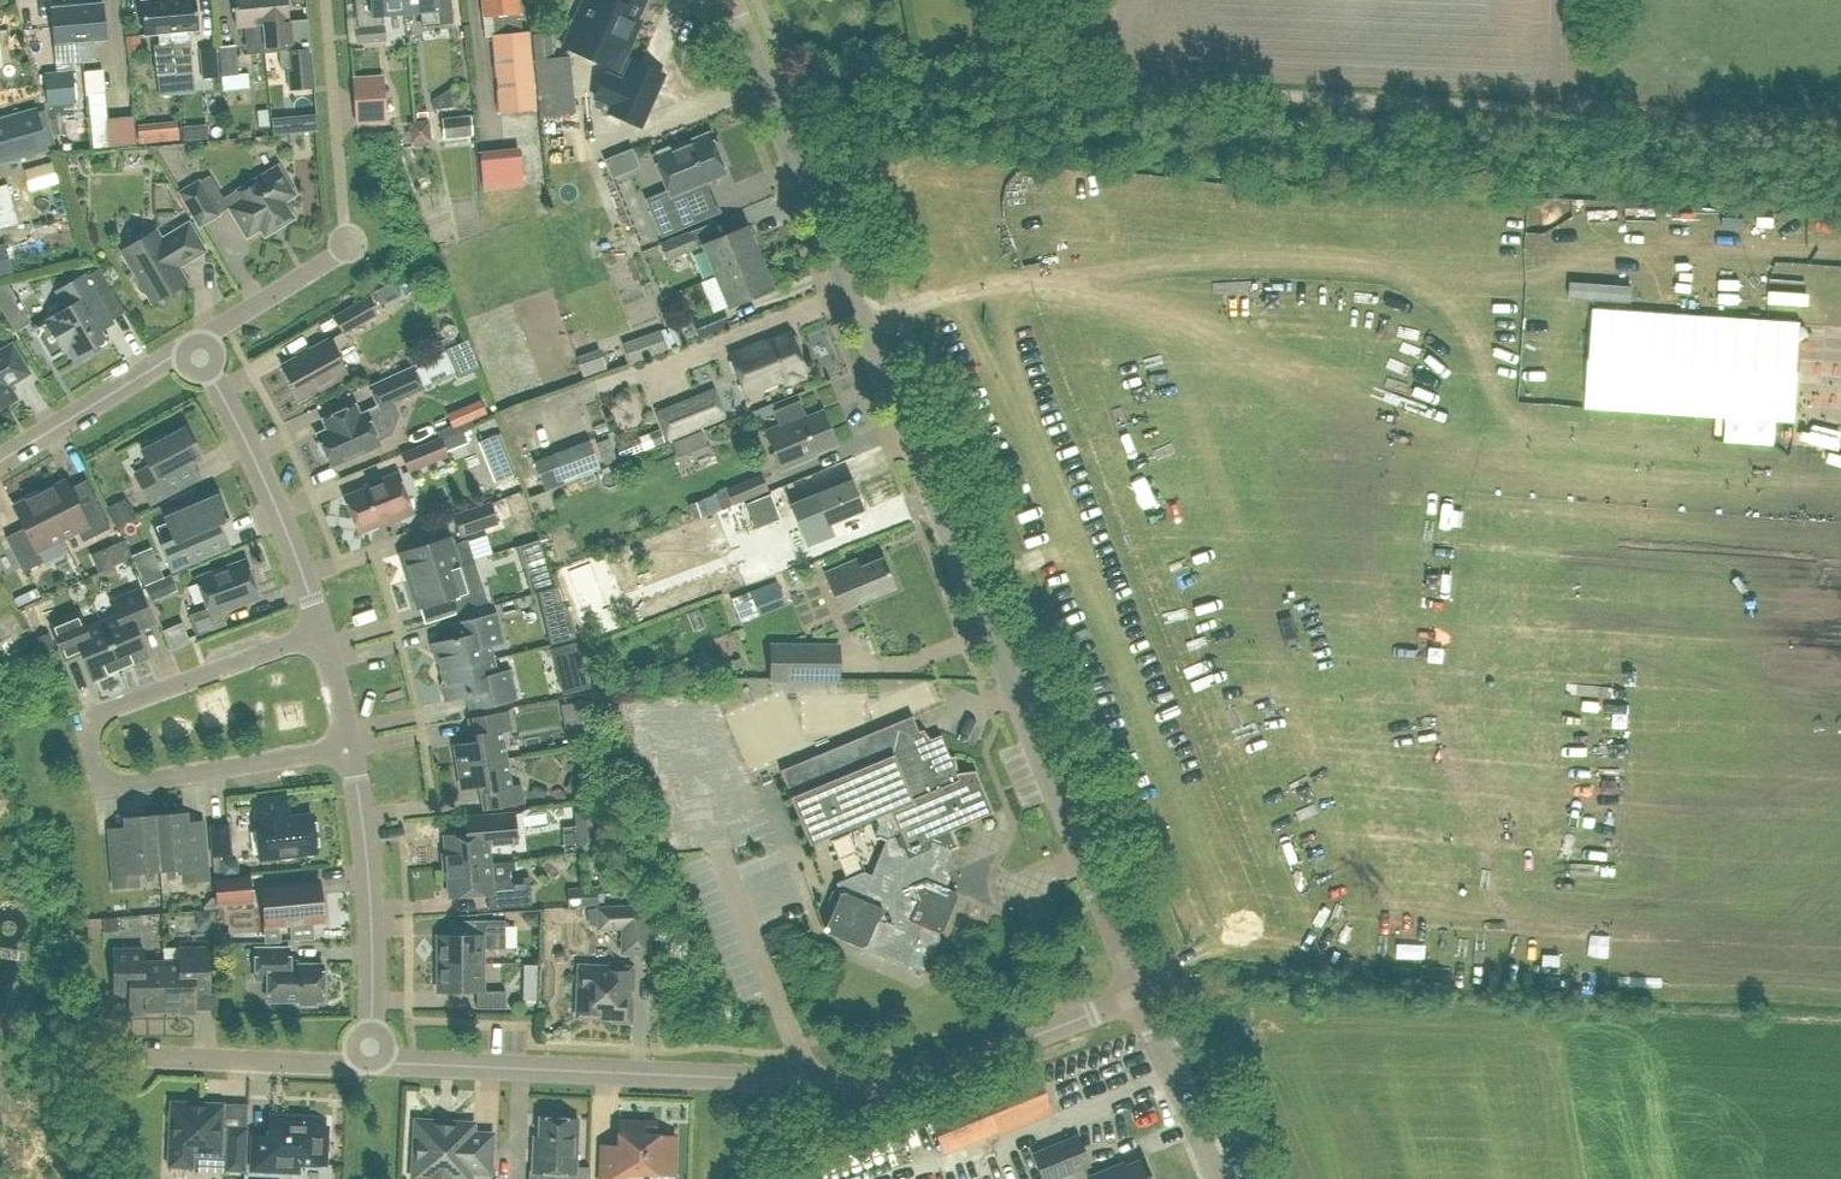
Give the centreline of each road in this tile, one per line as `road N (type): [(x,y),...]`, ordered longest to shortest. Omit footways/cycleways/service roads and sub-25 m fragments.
road 1 (track): [(760,79),(1840,124)]
road 2 (tertiary): [(1140,993),(729,0)]
road 3 (residential): [(350,750),(96,788),(87,716),(317,629)]
road 4 (residential): [(812,1081),(371,1056)]
road 5 (residential): [(199,345),(347,245),(326,0)]
road 6 (residential): [(812,1081),(895,1085),(1140,993)]
road 7 (residential): [(317,629),(265,485),(199,345)]
road 8 (residential): [(371,1056),(350,750)]
road 9 (residential): [(371,1056),(118,1055)]
road 10 (residential): [(0,468),(199,345)]
road 11 (tertiary): [(1217,1178),(1140,993)]
road 12 (residential): [(350,750),(317,629)]

